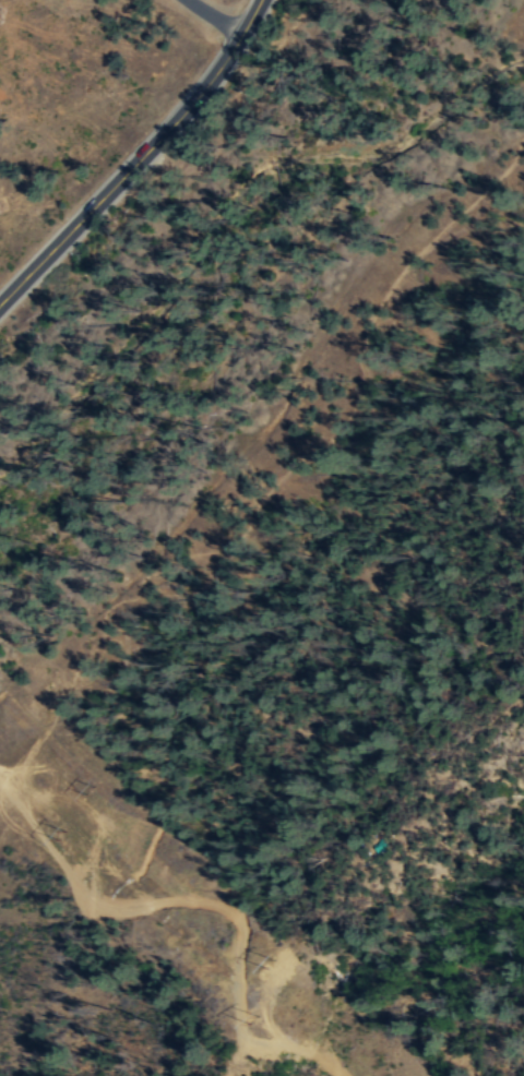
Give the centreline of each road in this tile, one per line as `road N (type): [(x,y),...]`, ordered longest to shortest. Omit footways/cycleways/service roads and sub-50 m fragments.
road 1 (track): [(429,244),(394,282),(366,332),(367,376),(332,441),(289,465),(202,587),(190,596),(155,596),(127,614),(114,682),(90,707),(46,731),(14,769),(0,769)]
road 2 (tertiary): [(0,306),(193,103),(261,0)]
road 3 (track): [(242,983),(239,916),(201,899),(120,910),(95,900),(0,773)]
road 4 (track): [(191,899),(28,752)]
road 5 (track): [(351,1075),(294,1044),(242,983)]
road 6 (track): [(523,155),(487,192),(475,220),(429,244)]

